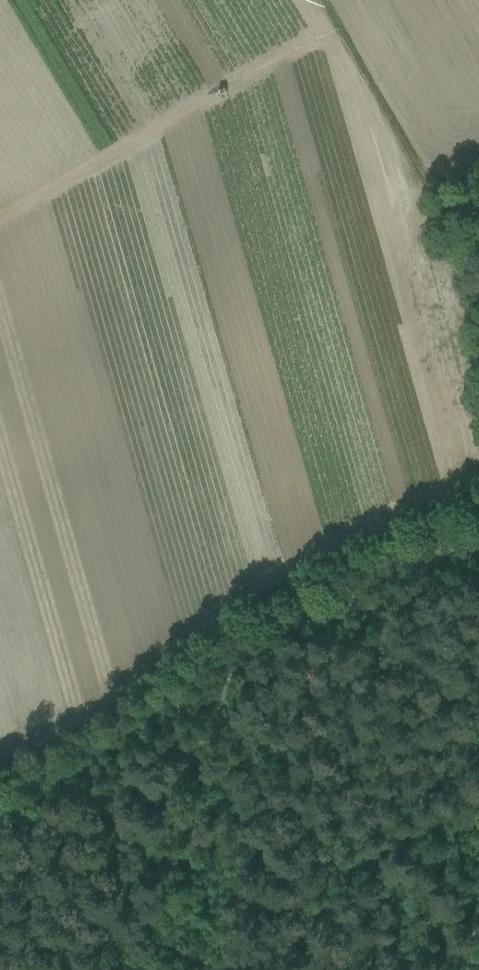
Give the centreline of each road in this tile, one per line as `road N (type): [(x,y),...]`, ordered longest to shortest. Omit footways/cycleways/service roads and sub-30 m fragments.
road 1 (track): [(478,485),(281,578),(70,716),(0,750)]

